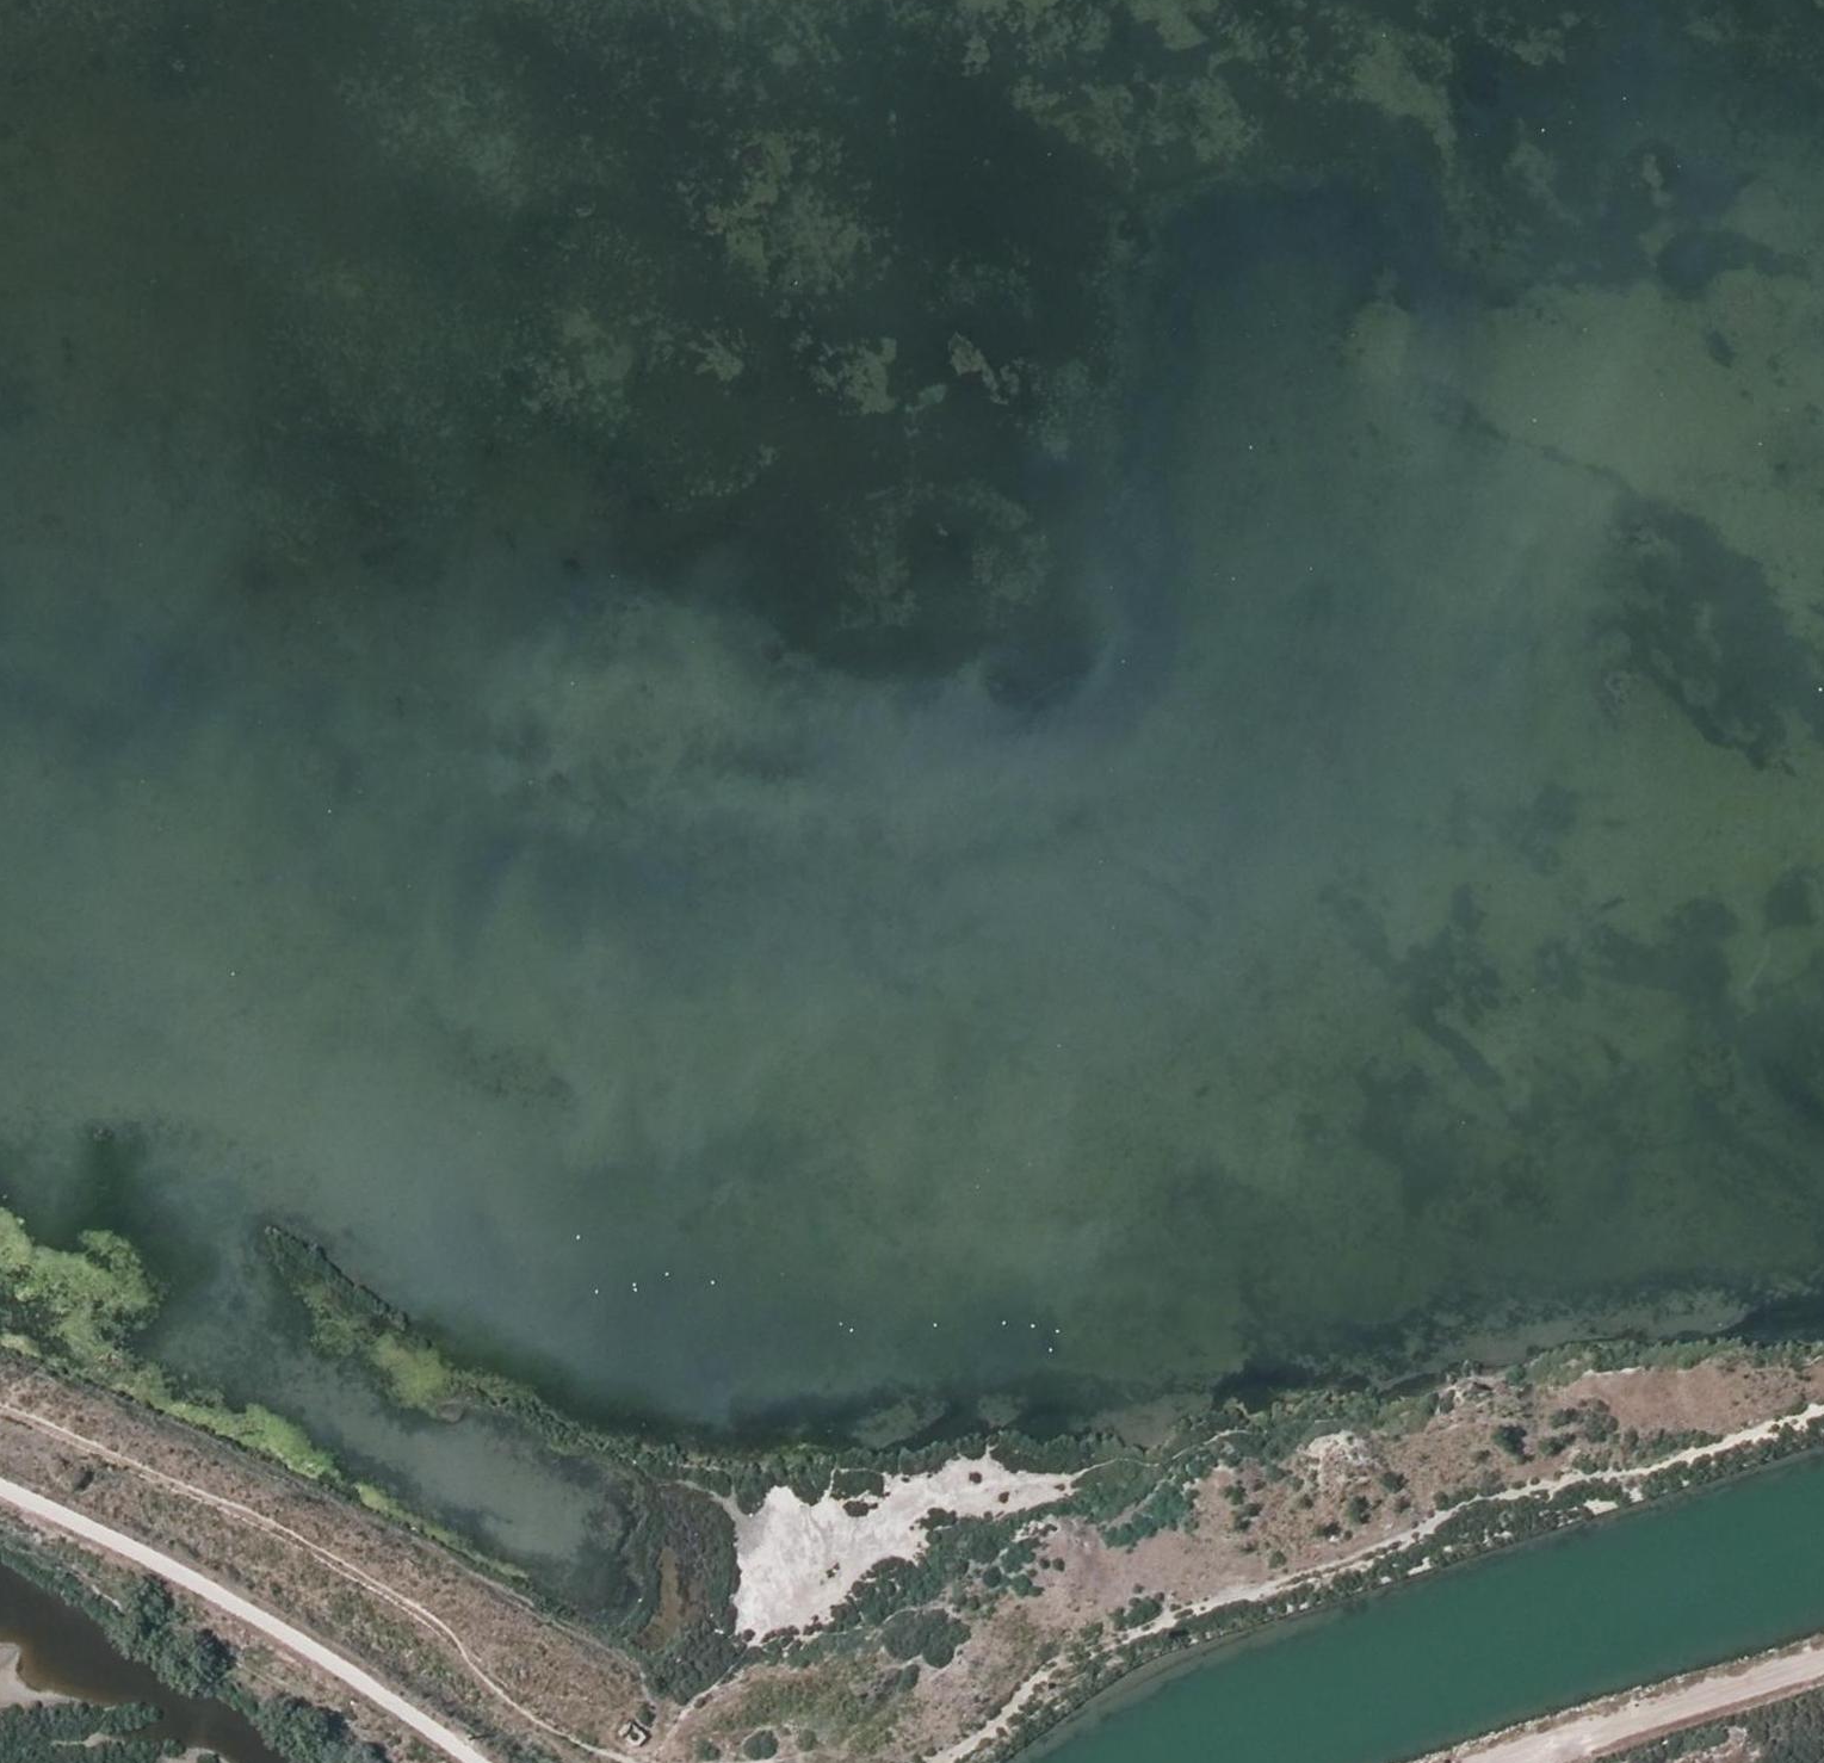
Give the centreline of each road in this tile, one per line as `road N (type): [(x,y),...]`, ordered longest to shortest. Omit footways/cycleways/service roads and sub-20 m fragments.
road 1 (track): [(1823,1658),(1493,1762)]

